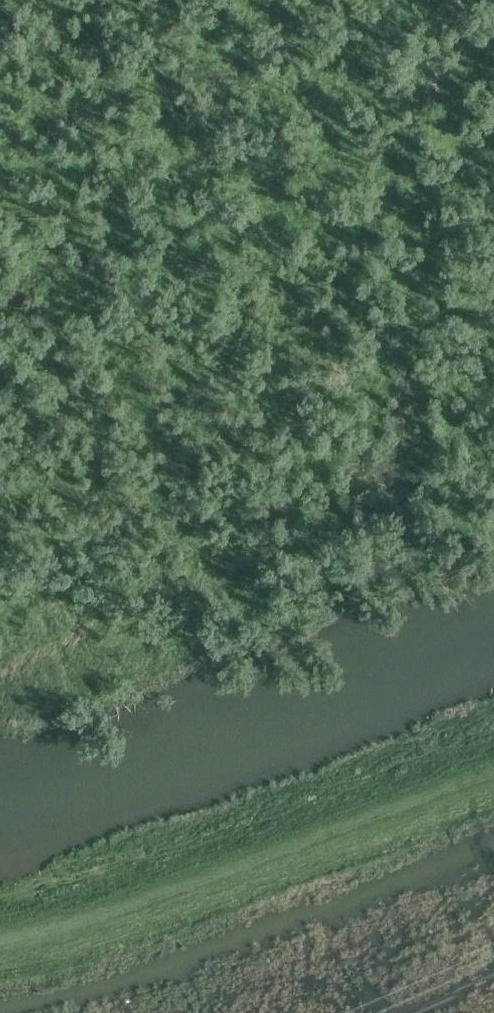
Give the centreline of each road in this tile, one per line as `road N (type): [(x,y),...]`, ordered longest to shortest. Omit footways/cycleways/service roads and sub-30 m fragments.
road 1 (track): [(0,942),(116,914),(493,775)]

